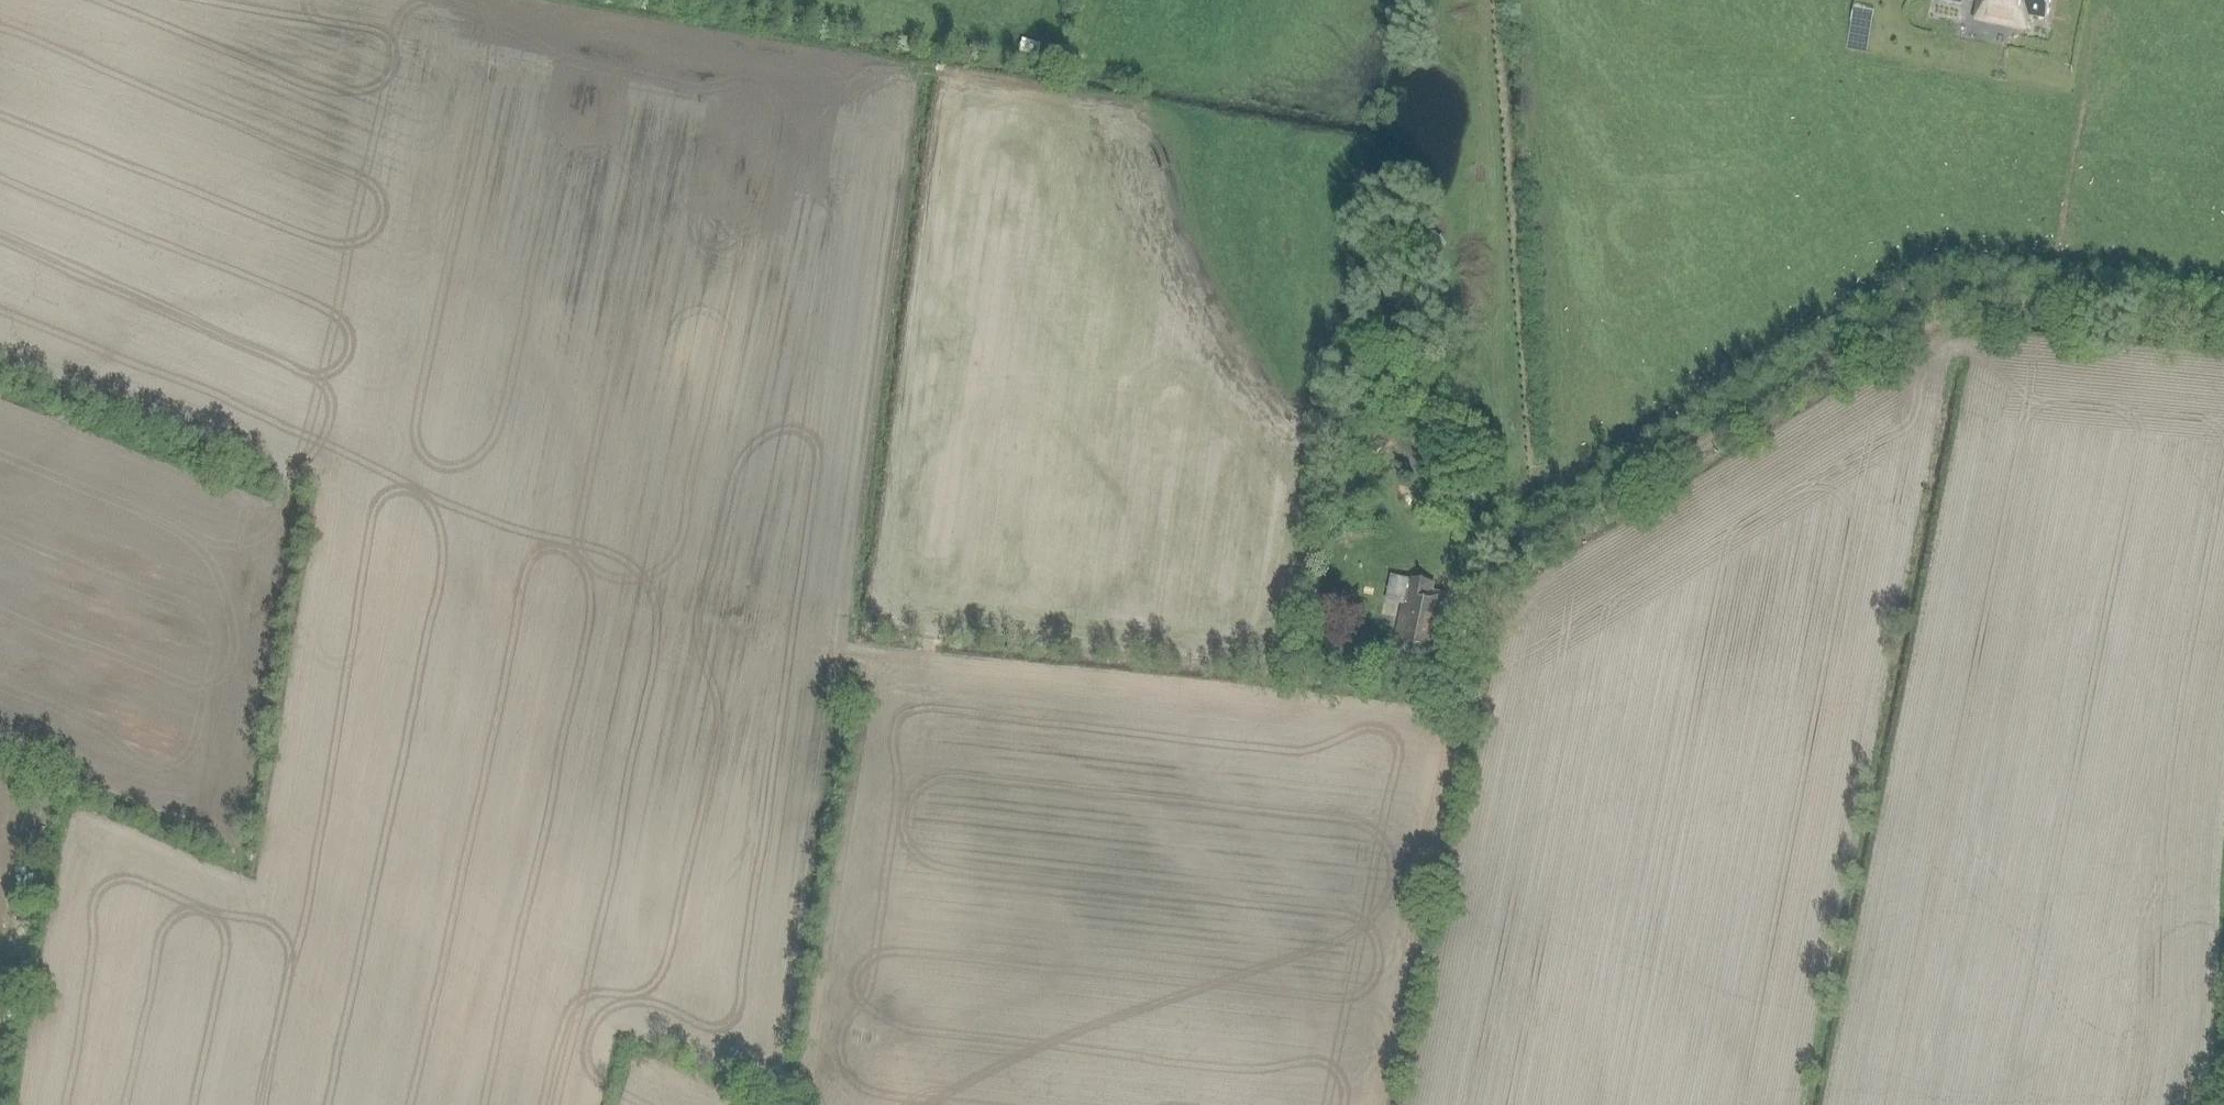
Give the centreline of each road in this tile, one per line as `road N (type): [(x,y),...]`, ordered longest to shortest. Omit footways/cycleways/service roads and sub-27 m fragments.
road 1 (track): [(1473,580),(1951,319),(2009,311),(2223,346)]

